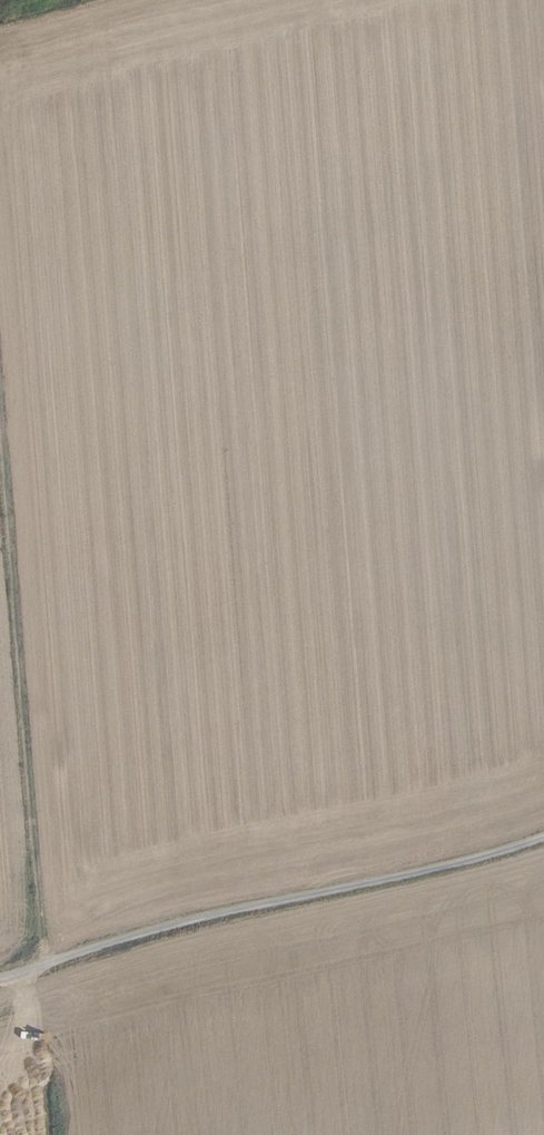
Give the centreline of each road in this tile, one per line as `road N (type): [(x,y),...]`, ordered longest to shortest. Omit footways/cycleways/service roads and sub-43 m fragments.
road 1 (track): [(543,828),(488,850),(113,934),(0,970)]

